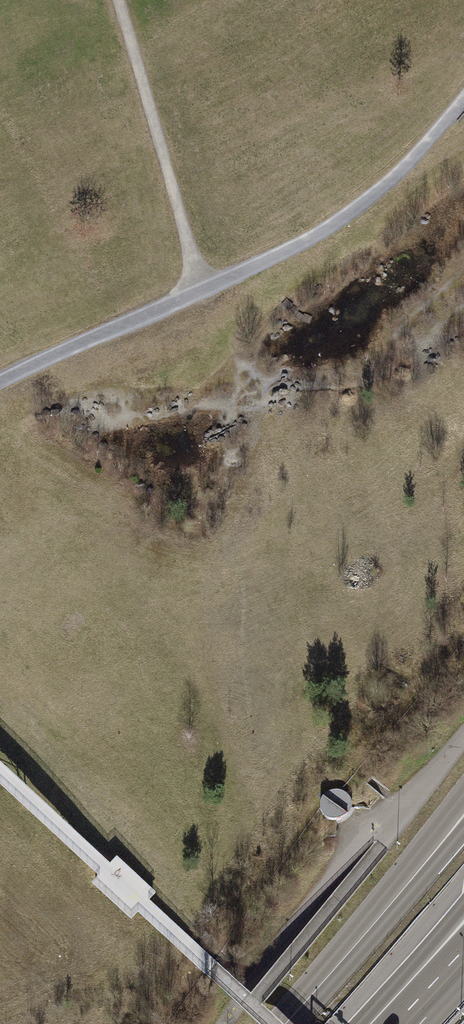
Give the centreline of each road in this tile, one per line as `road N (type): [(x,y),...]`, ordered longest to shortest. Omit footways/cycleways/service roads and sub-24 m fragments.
road 1 (track): [(463,98),(410,165),(350,219),(0,383)]
road 2 (track): [(200,293),(113,0)]
road 3 (primary): [(463,792),(294,1014)]
road 4 (motorway): [(463,823),(294,1014)]
road 5 (motorway): [(463,908),(374,1023)]

